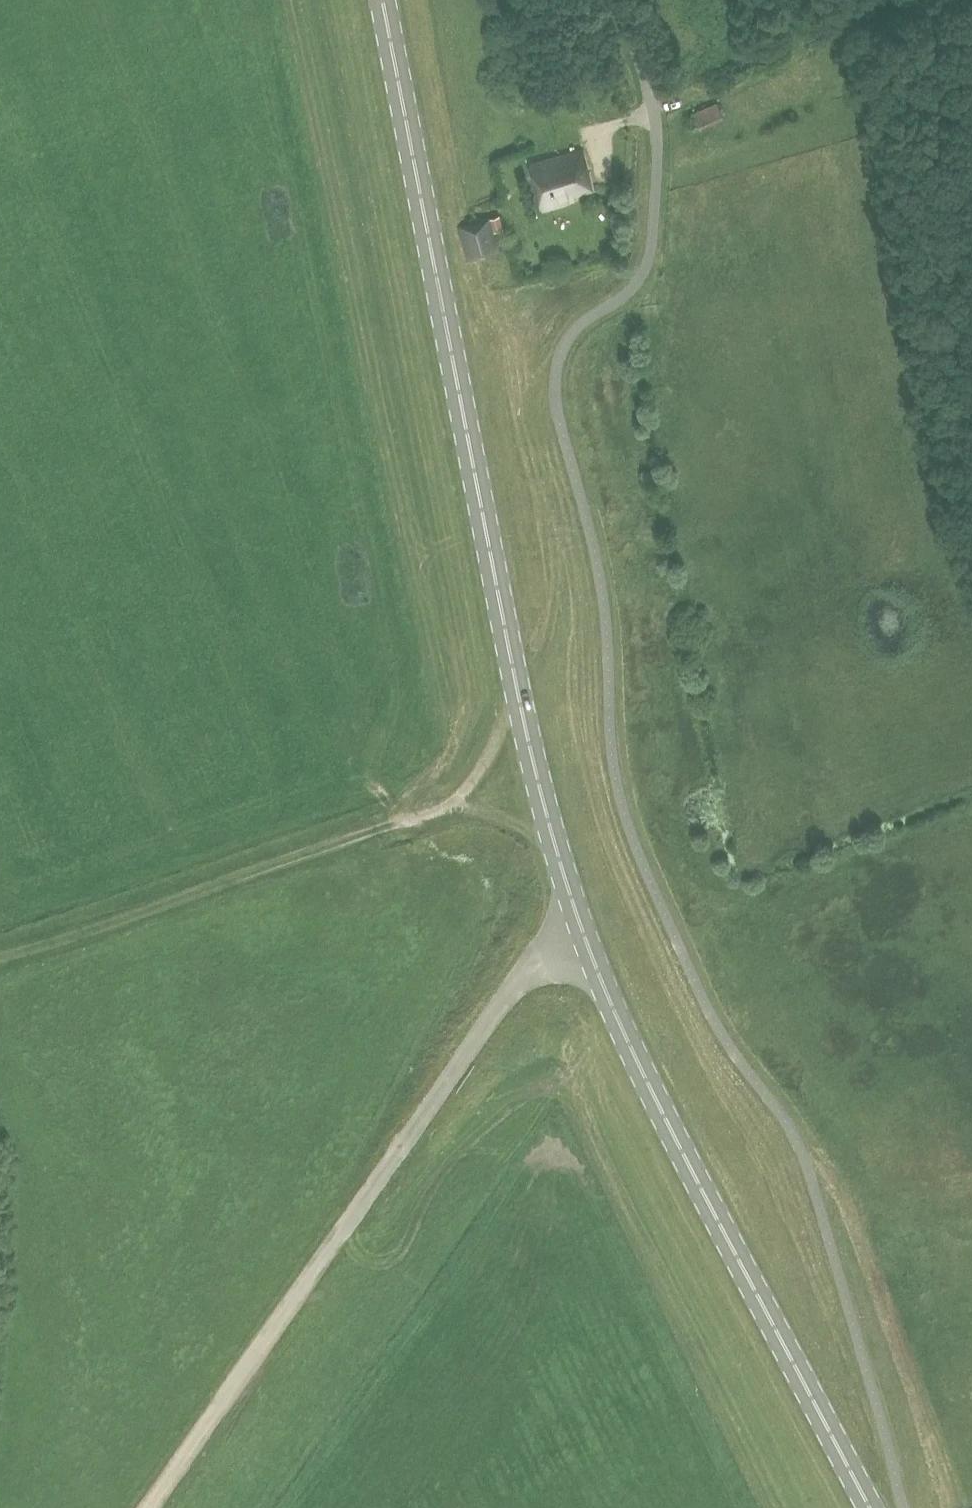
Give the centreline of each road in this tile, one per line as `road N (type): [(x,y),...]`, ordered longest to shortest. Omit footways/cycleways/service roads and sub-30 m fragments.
road 1 (primary): [(870,1507),(599,985),(513,678),(381,0)]
road 2 (unclassified): [(656,152),(652,106),(615,0)]

